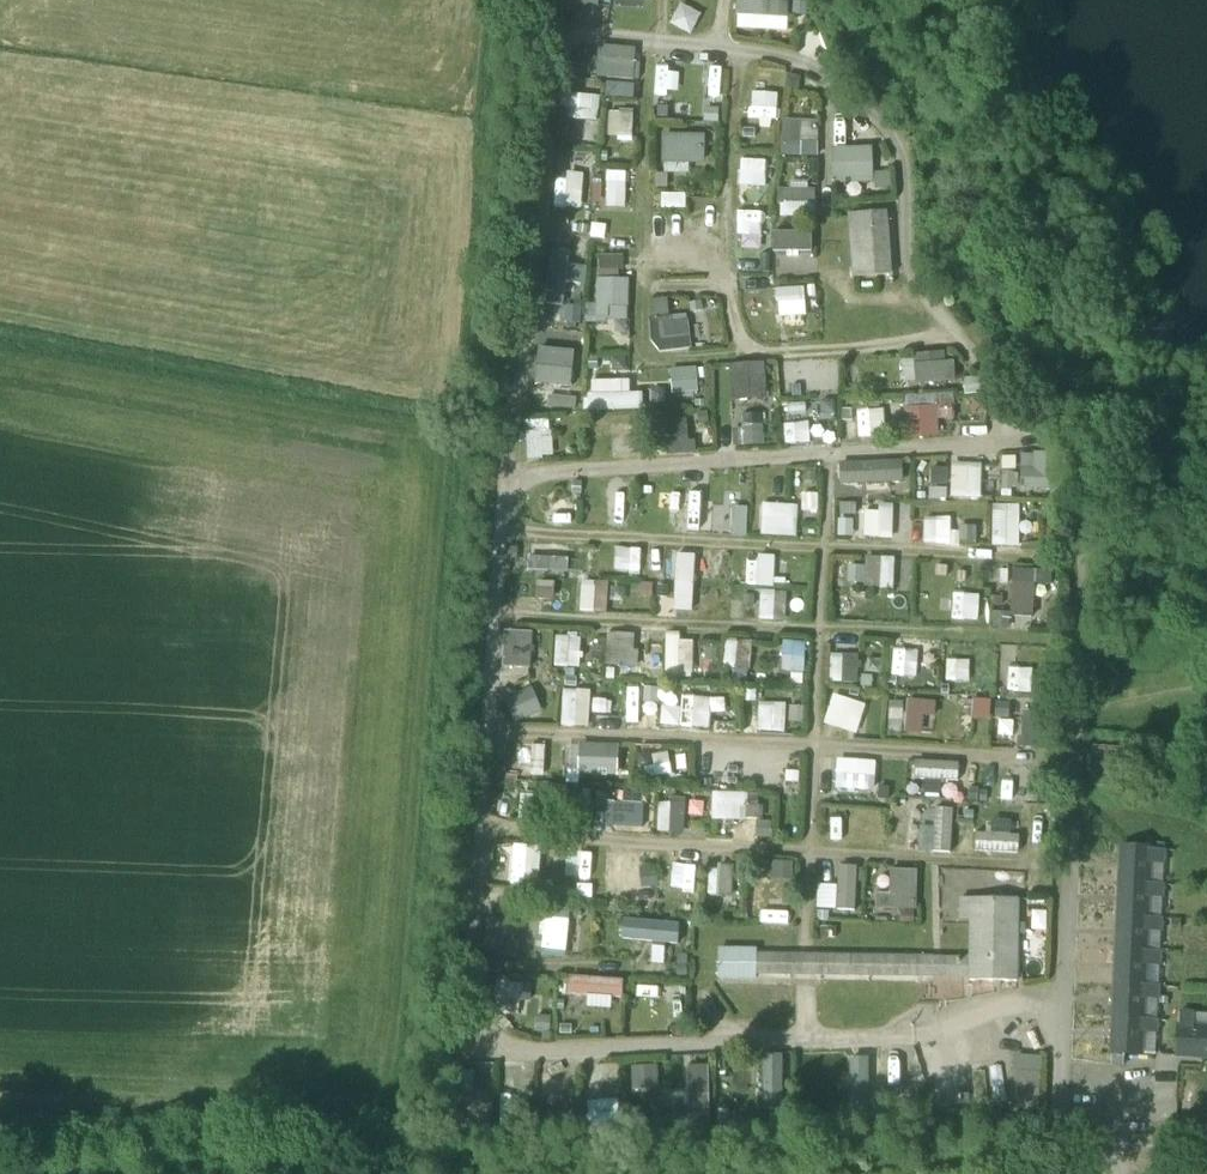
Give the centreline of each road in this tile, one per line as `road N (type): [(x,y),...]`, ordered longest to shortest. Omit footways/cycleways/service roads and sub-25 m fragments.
road 1 (unclassified): [(1060,1173),(1064,1013)]

